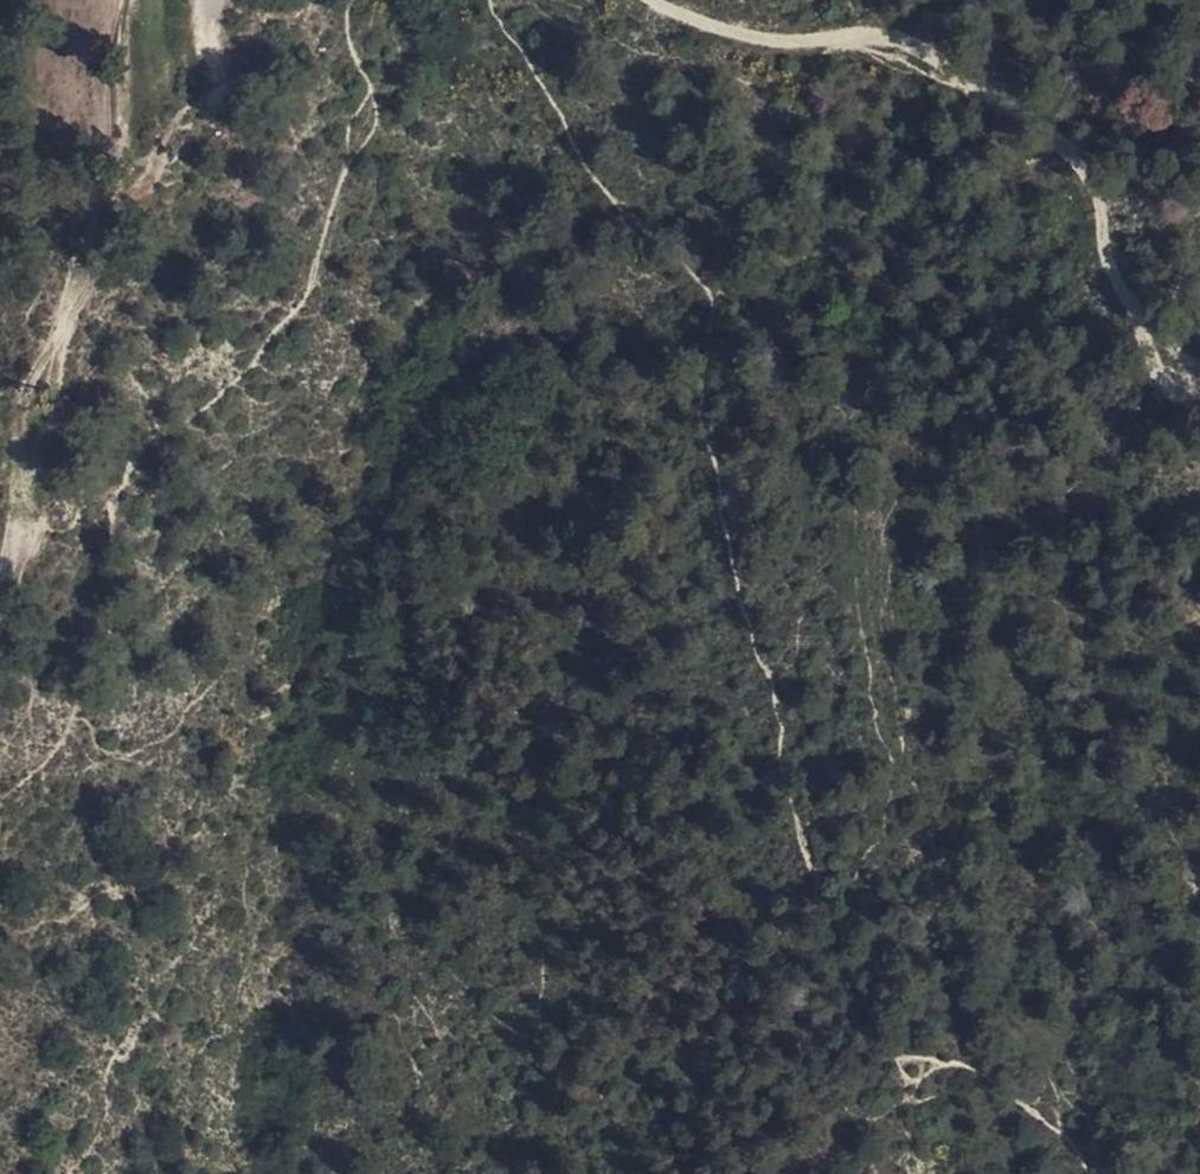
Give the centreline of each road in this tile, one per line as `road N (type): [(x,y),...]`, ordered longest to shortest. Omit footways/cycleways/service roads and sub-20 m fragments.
road 1 (track): [(669,0),(754,42),(828,43),(885,31),(1032,116),(1099,192),(1102,236),(1155,354),(1199,391)]
road 2 (track): [(0,586),(33,377),(128,178),(133,0)]

